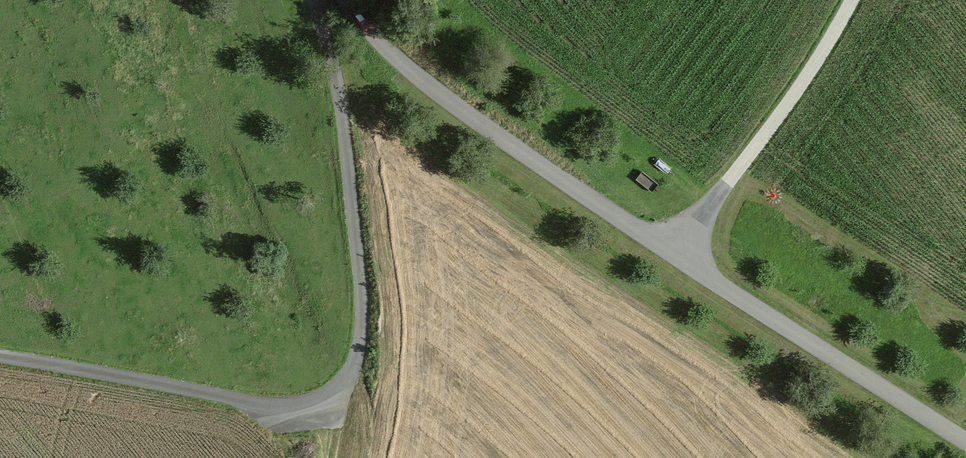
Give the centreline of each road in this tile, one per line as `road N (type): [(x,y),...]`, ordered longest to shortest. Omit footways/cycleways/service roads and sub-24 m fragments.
road 1 (unclassified): [(344,0),(424,87),(677,263),(965,442)]
road 2 (unclassified): [(0,358),(271,413),(316,415),(346,402),(363,335),(360,226),(344,85),(314,0)]
road 3 (track): [(677,263),(854,0)]

